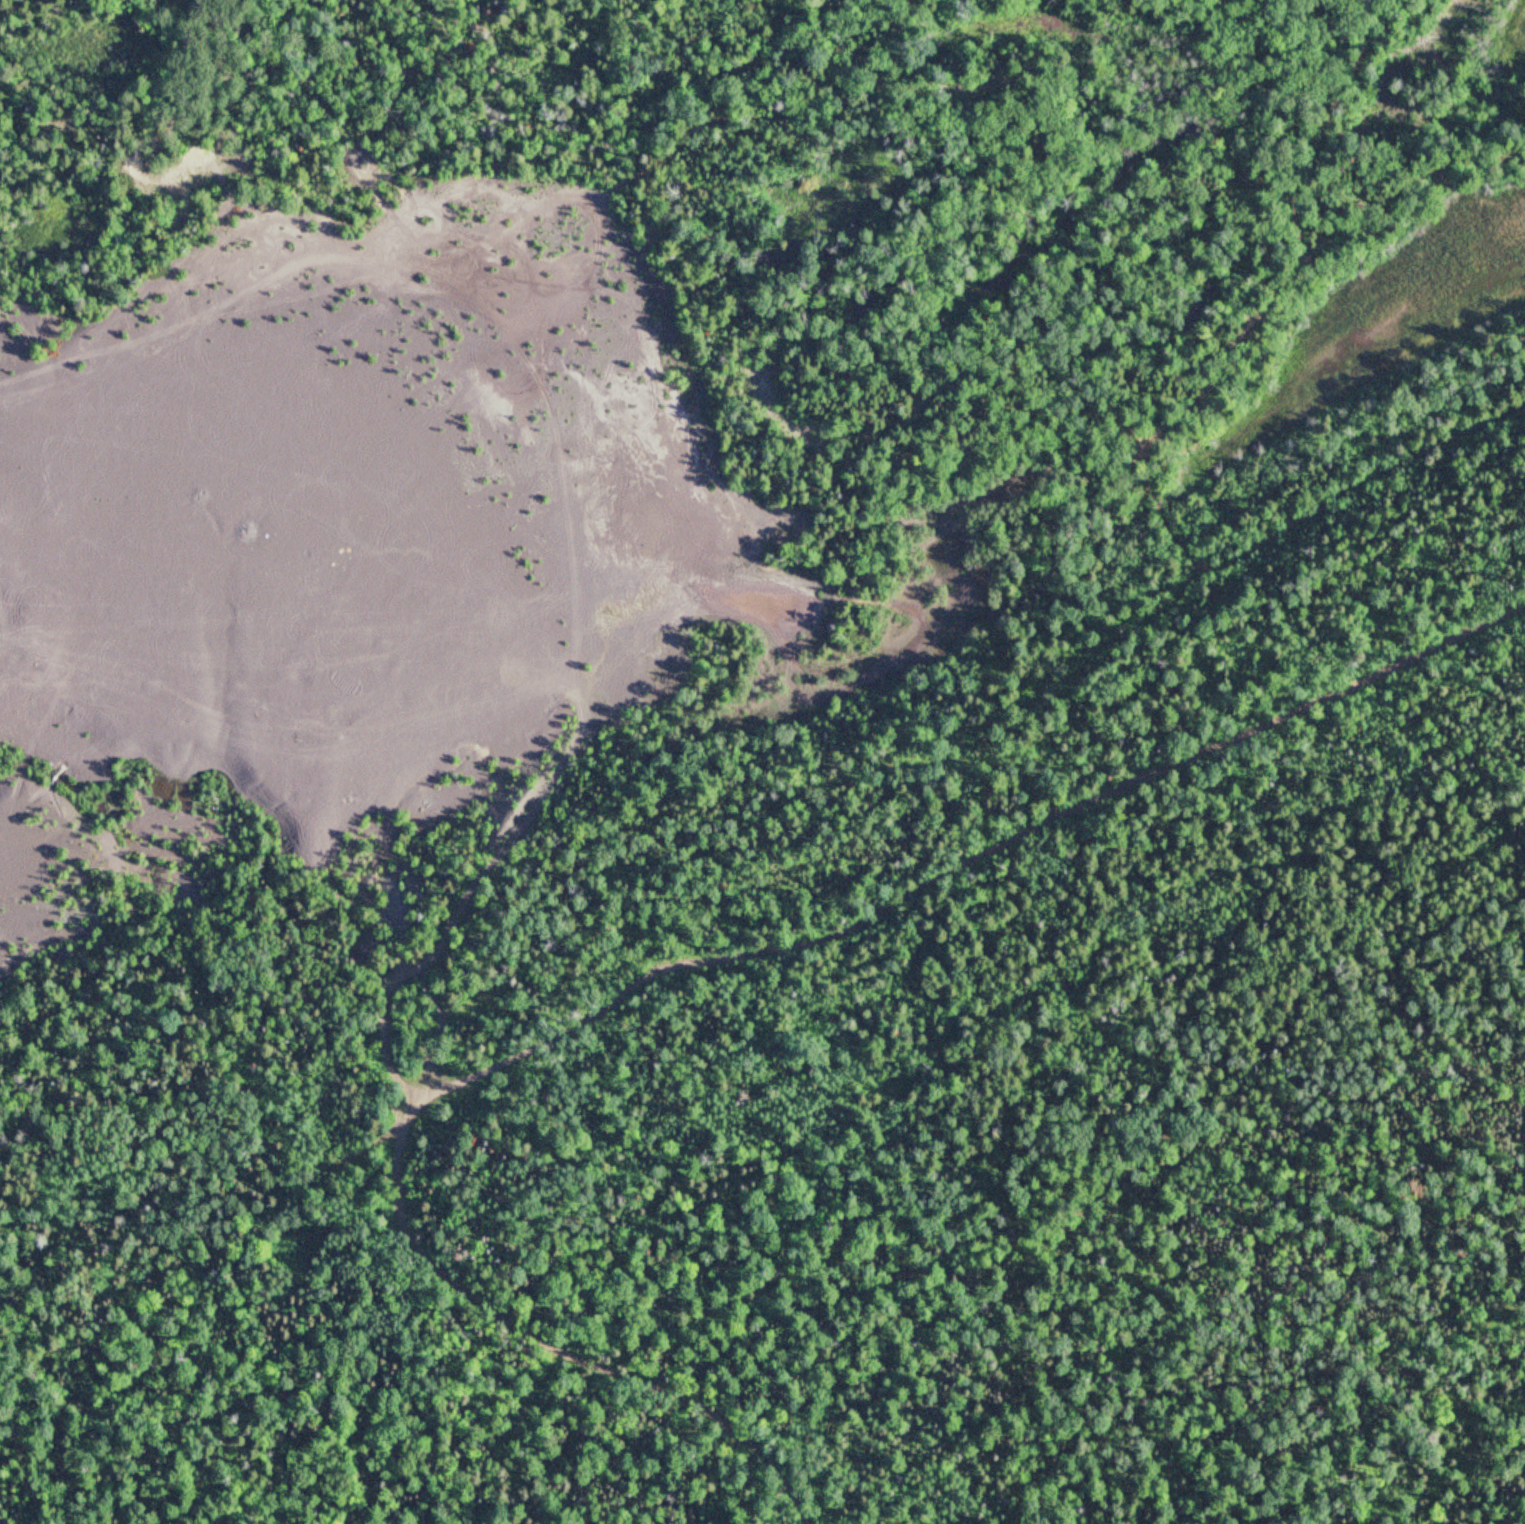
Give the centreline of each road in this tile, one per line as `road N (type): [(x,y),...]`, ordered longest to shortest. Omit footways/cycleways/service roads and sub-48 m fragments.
road 1 (track): [(934,874),(1524,601)]
road 2 (track): [(802,1523),(779,1479),(732,1434),(632,1370),(537,1336),(430,1254),(393,1211),(387,1172),(419,1105)]
road 3 (track): [(934,874),(824,934),(670,972),(589,1008),(491,1071),(419,1105)]
road 4 (track): [(419,1105),(445,1028),(436,989),(439,931),(508,830),(573,755),(588,711),(580,689)]

